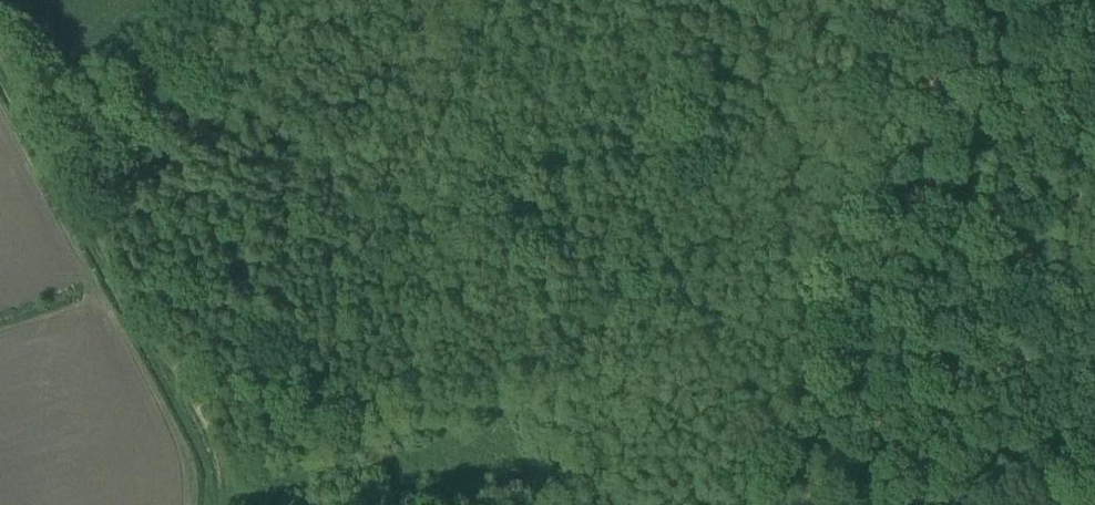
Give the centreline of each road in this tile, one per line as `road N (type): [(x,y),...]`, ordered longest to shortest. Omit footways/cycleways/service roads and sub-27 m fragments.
road 1 (track): [(1094,452),(892,504)]

